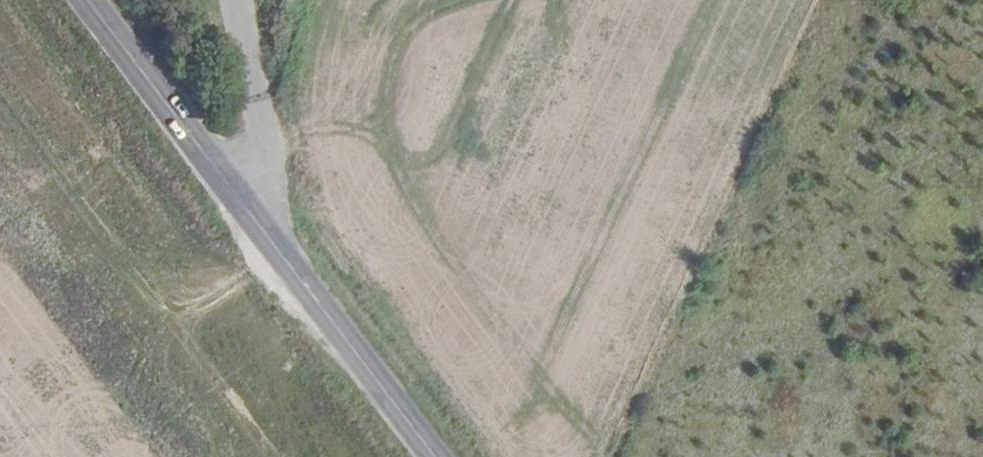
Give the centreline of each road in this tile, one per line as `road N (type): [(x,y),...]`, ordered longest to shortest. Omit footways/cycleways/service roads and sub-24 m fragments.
road 1 (secondary): [(88,0),(438,456)]

